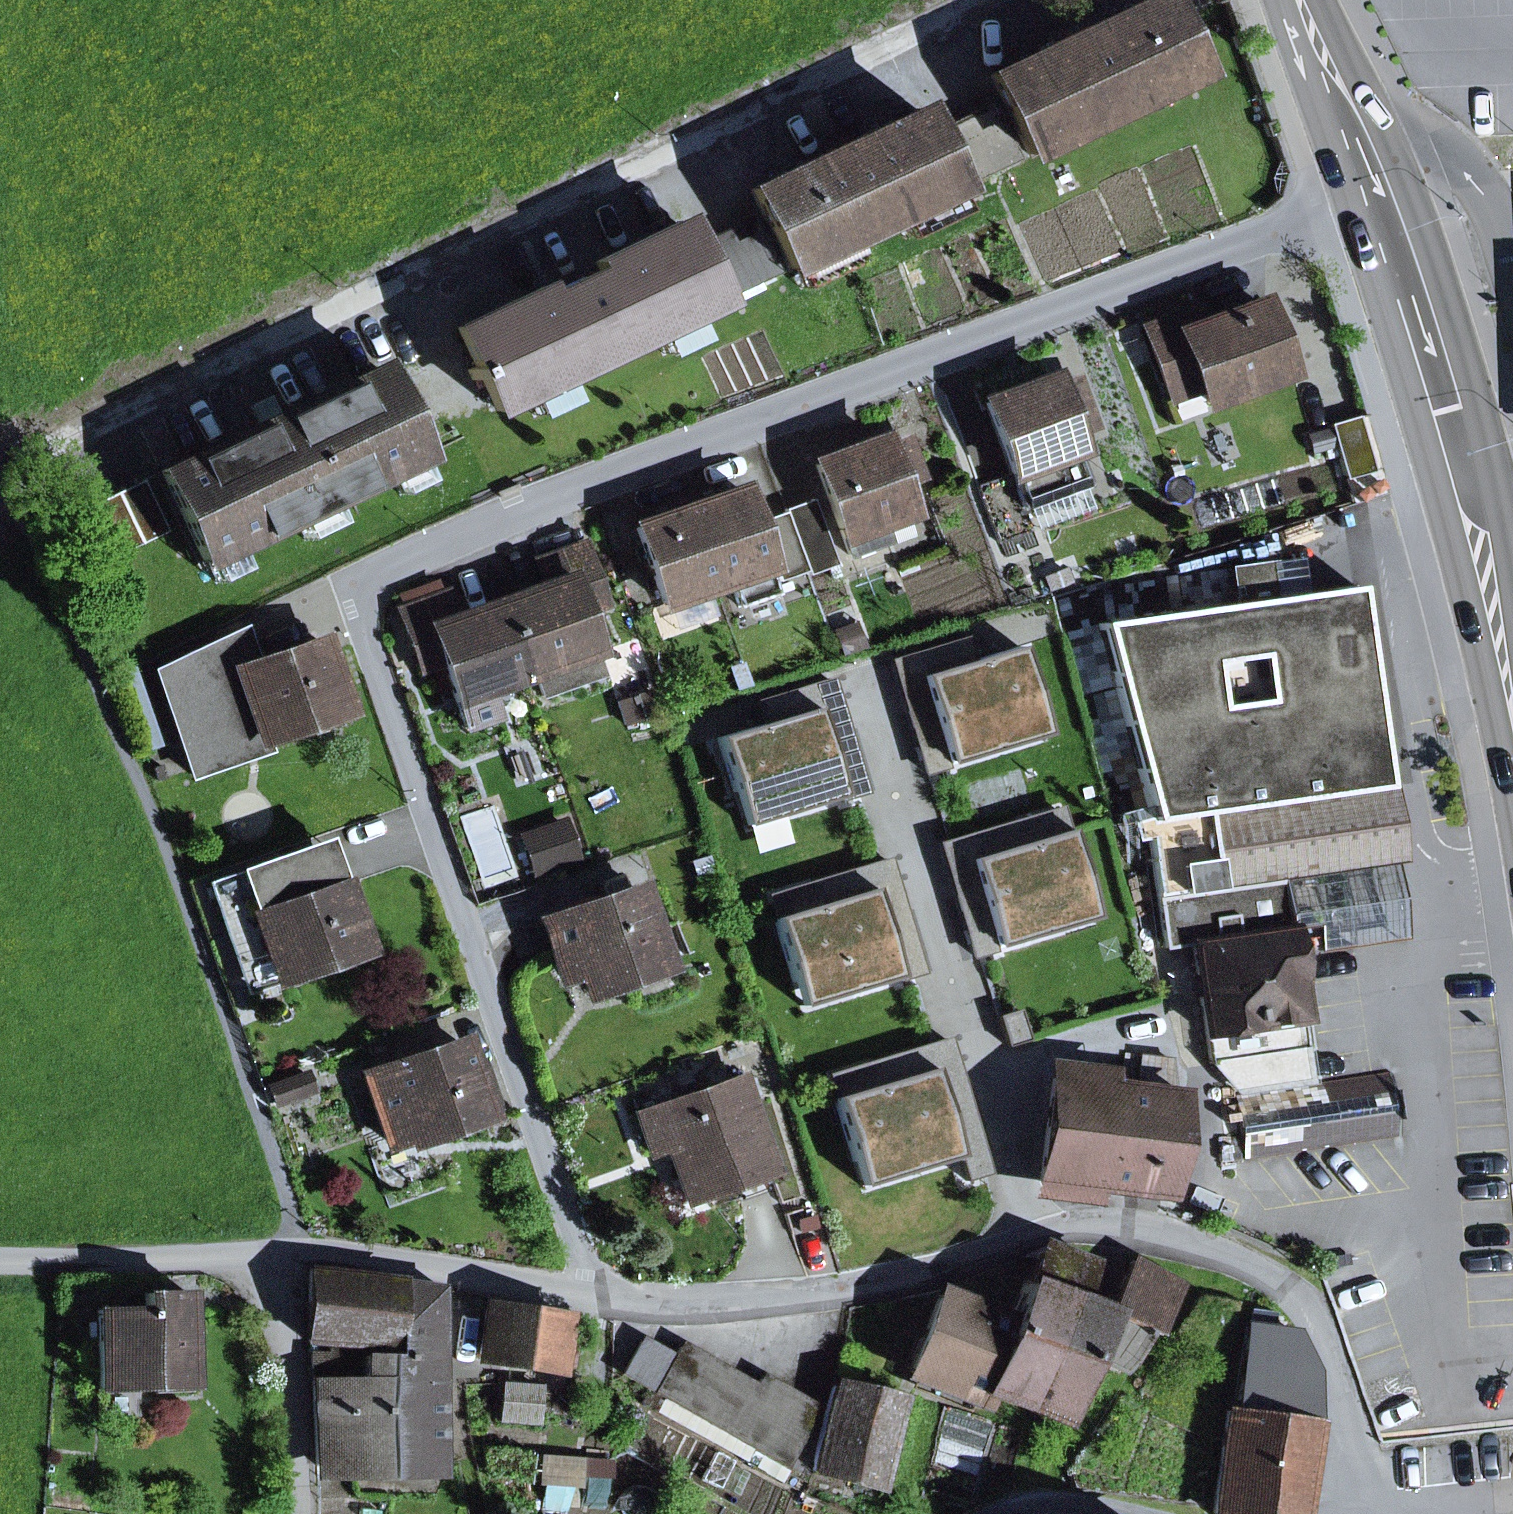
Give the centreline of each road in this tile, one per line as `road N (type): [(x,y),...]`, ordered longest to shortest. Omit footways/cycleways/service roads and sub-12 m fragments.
road 1 (residential): [(1374,196),(563,492),(388,566),(366,585),(362,628),(601,1294)]
road 2 (residential): [(1008,0),(8,473)]
road 3 (residential): [(1356,1513),(1337,1388),(1308,1300),(1263,1271),(1089,1227),(1039,1234),(918,1276),(709,1305),(601,1294)]
road 4 (primary): [(1374,196),(1462,478),(1512,739)]
road 5 (residential): [(601,1294),(388,1259),(299,1255)]
road 6 (residential): [(0,1258),(299,1255)]
road 7 (residential): [(299,1255),(304,1513)]
road 8 (primary): [(1297,0),(1374,196)]
road 9 (residential): [(986,1513),(1050,1497),(1125,1513)]

